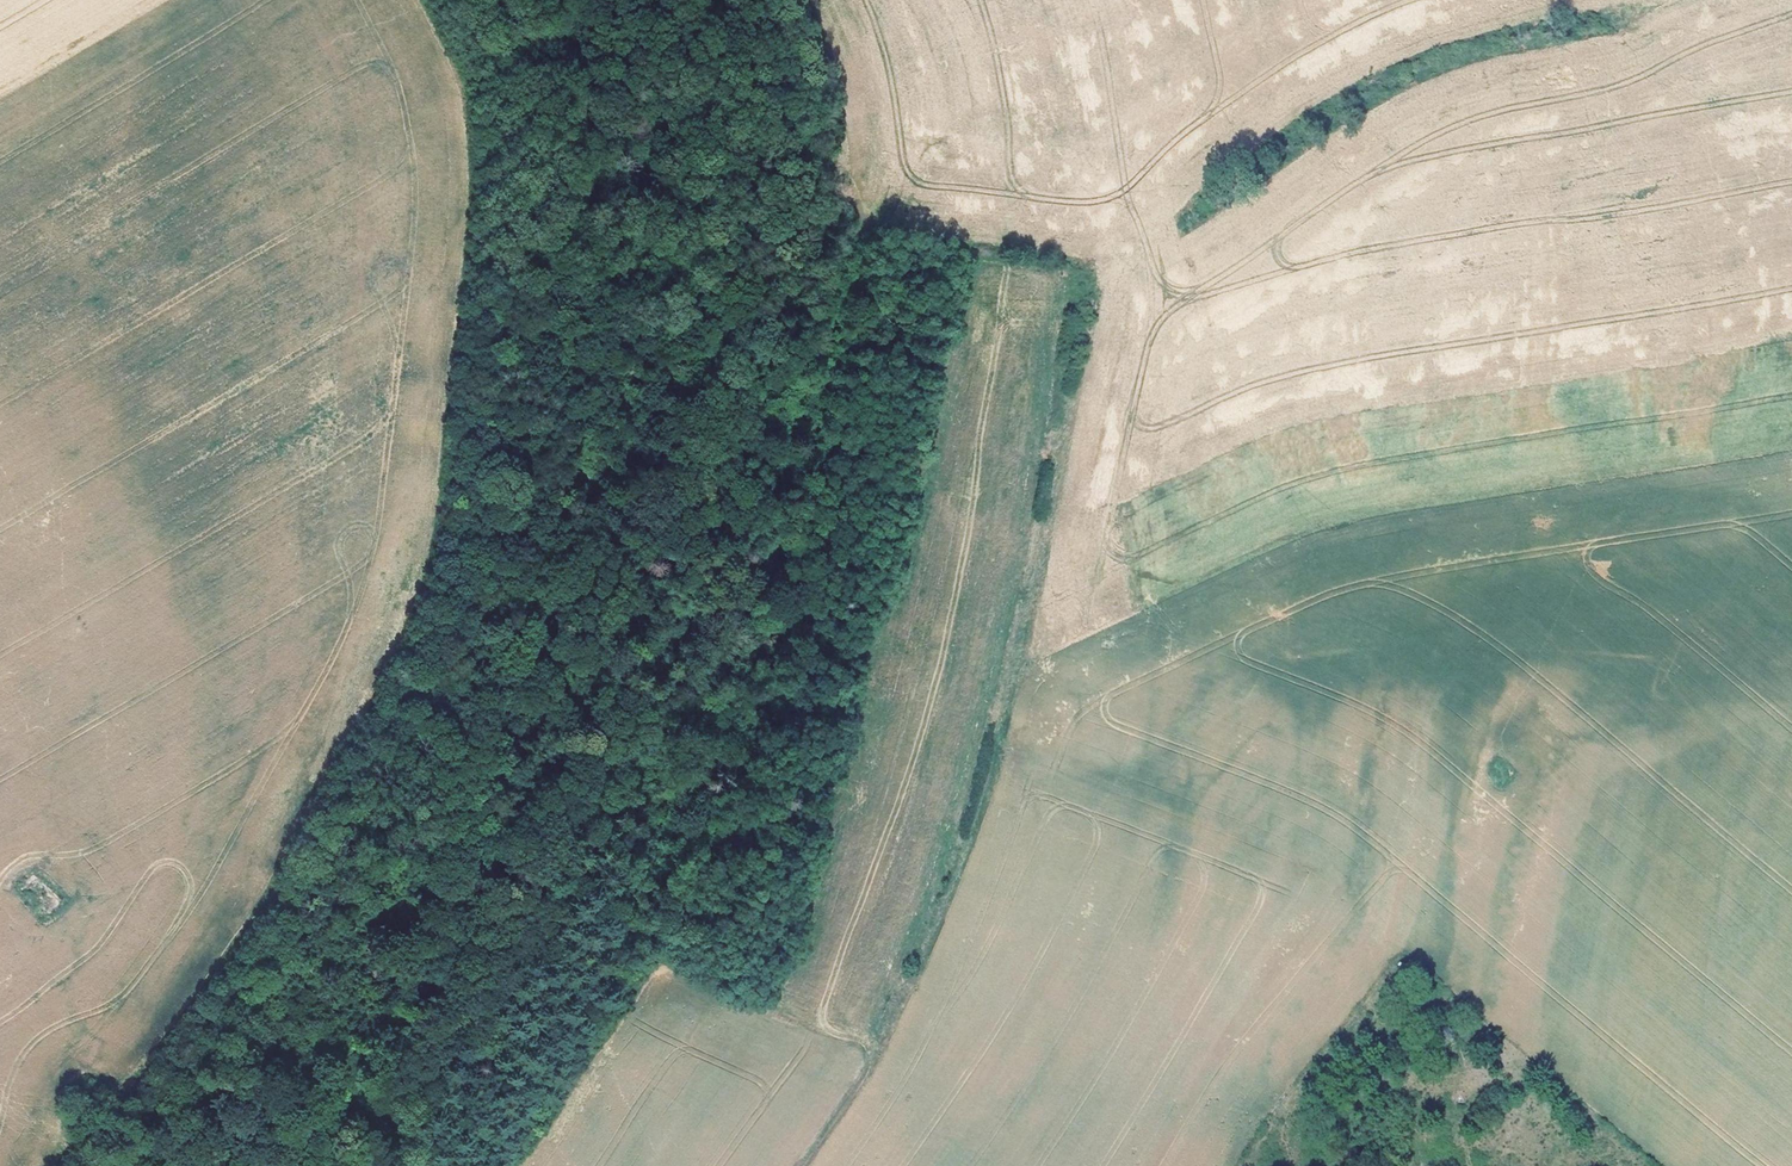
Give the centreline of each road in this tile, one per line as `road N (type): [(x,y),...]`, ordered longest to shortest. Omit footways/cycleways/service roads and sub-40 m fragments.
road 1 (track): [(62,1165),(257,934),(441,750),(638,493),(746,316),(784,277),(843,254),(1078,270),(1027,579),(952,892),(797,1165)]
road 2 (track): [(471,0),(515,107),(452,625),(257,934)]
road 3 (track): [(764,0),(784,152),(784,277)]

